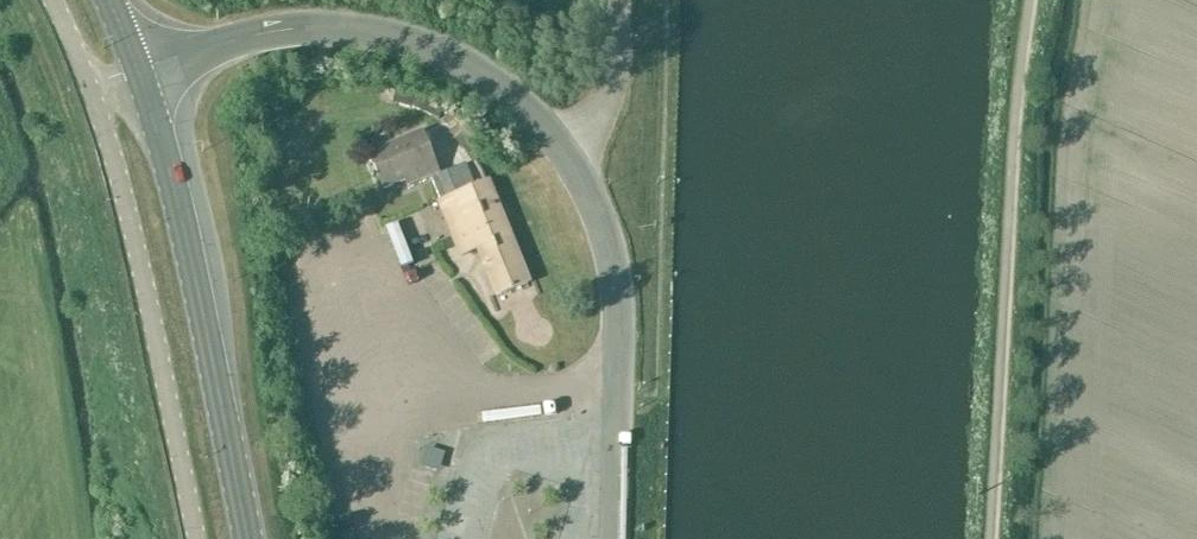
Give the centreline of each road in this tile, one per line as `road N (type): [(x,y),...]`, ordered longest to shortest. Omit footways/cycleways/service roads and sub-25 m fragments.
road 1 (track): [(989,538),(1013,135),(1029,0)]
road 2 (primary): [(248,538),(193,266),(137,68)]
road 3 (unclassified): [(566,156),(522,103),(462,61),(351,27),(299,26),(137,68)]
road 4 (unclassified): [(193,538),(139,259),(86,85)]
road 5 (unclassified): [(611,538),(615,305),(602,224),(566,156)]
road 6 (residential): [(566,156),(608,113),(619,0)]

